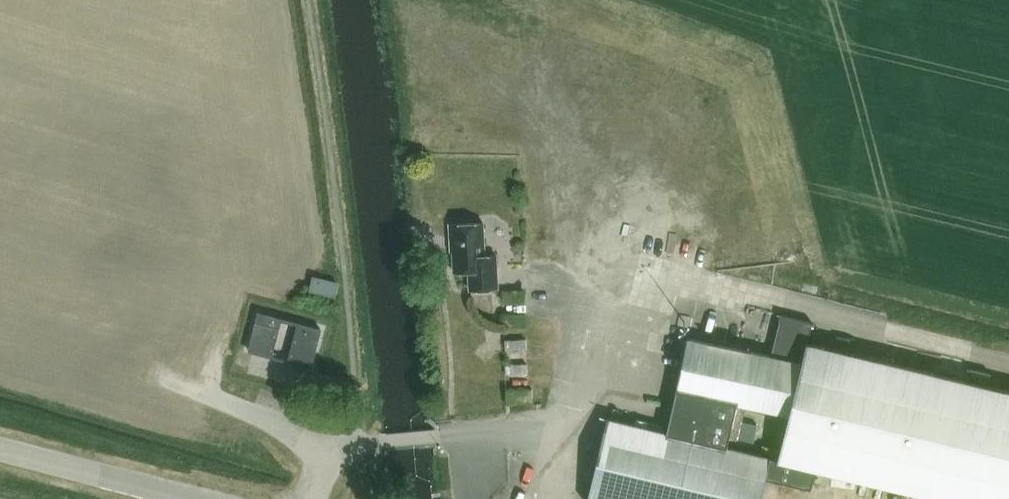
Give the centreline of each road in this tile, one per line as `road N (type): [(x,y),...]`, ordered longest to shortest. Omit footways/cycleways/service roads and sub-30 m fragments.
road 1 (tertiary): [(195,498),(0,449)]

